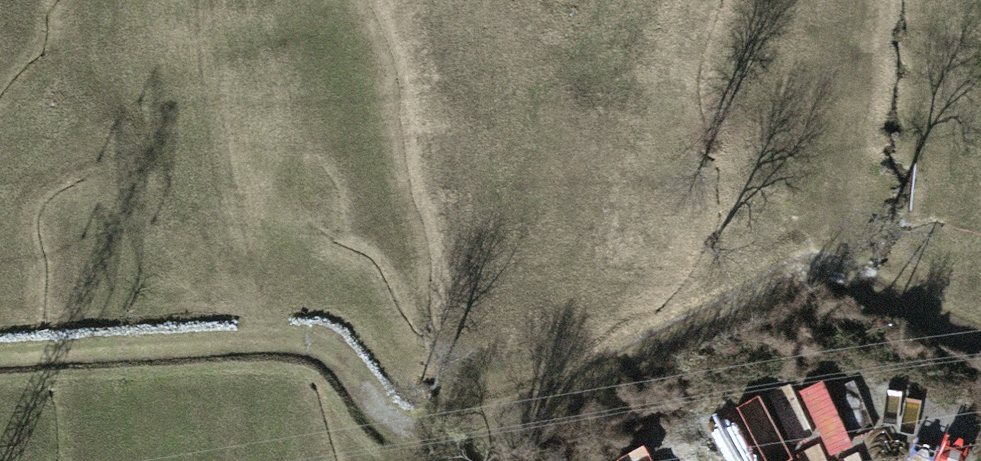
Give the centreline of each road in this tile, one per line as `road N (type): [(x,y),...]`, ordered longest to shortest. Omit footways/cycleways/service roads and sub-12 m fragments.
road 1 (track): [(980,328),(784,280),(399,449),(326,353),(96,346),(0,354)]
road 2 (motorway): [(980,158),(594,240),(254,277),(0,285)]
road 3 (motorway): [(0,454),(250,447),(633,410),(980,341)]

